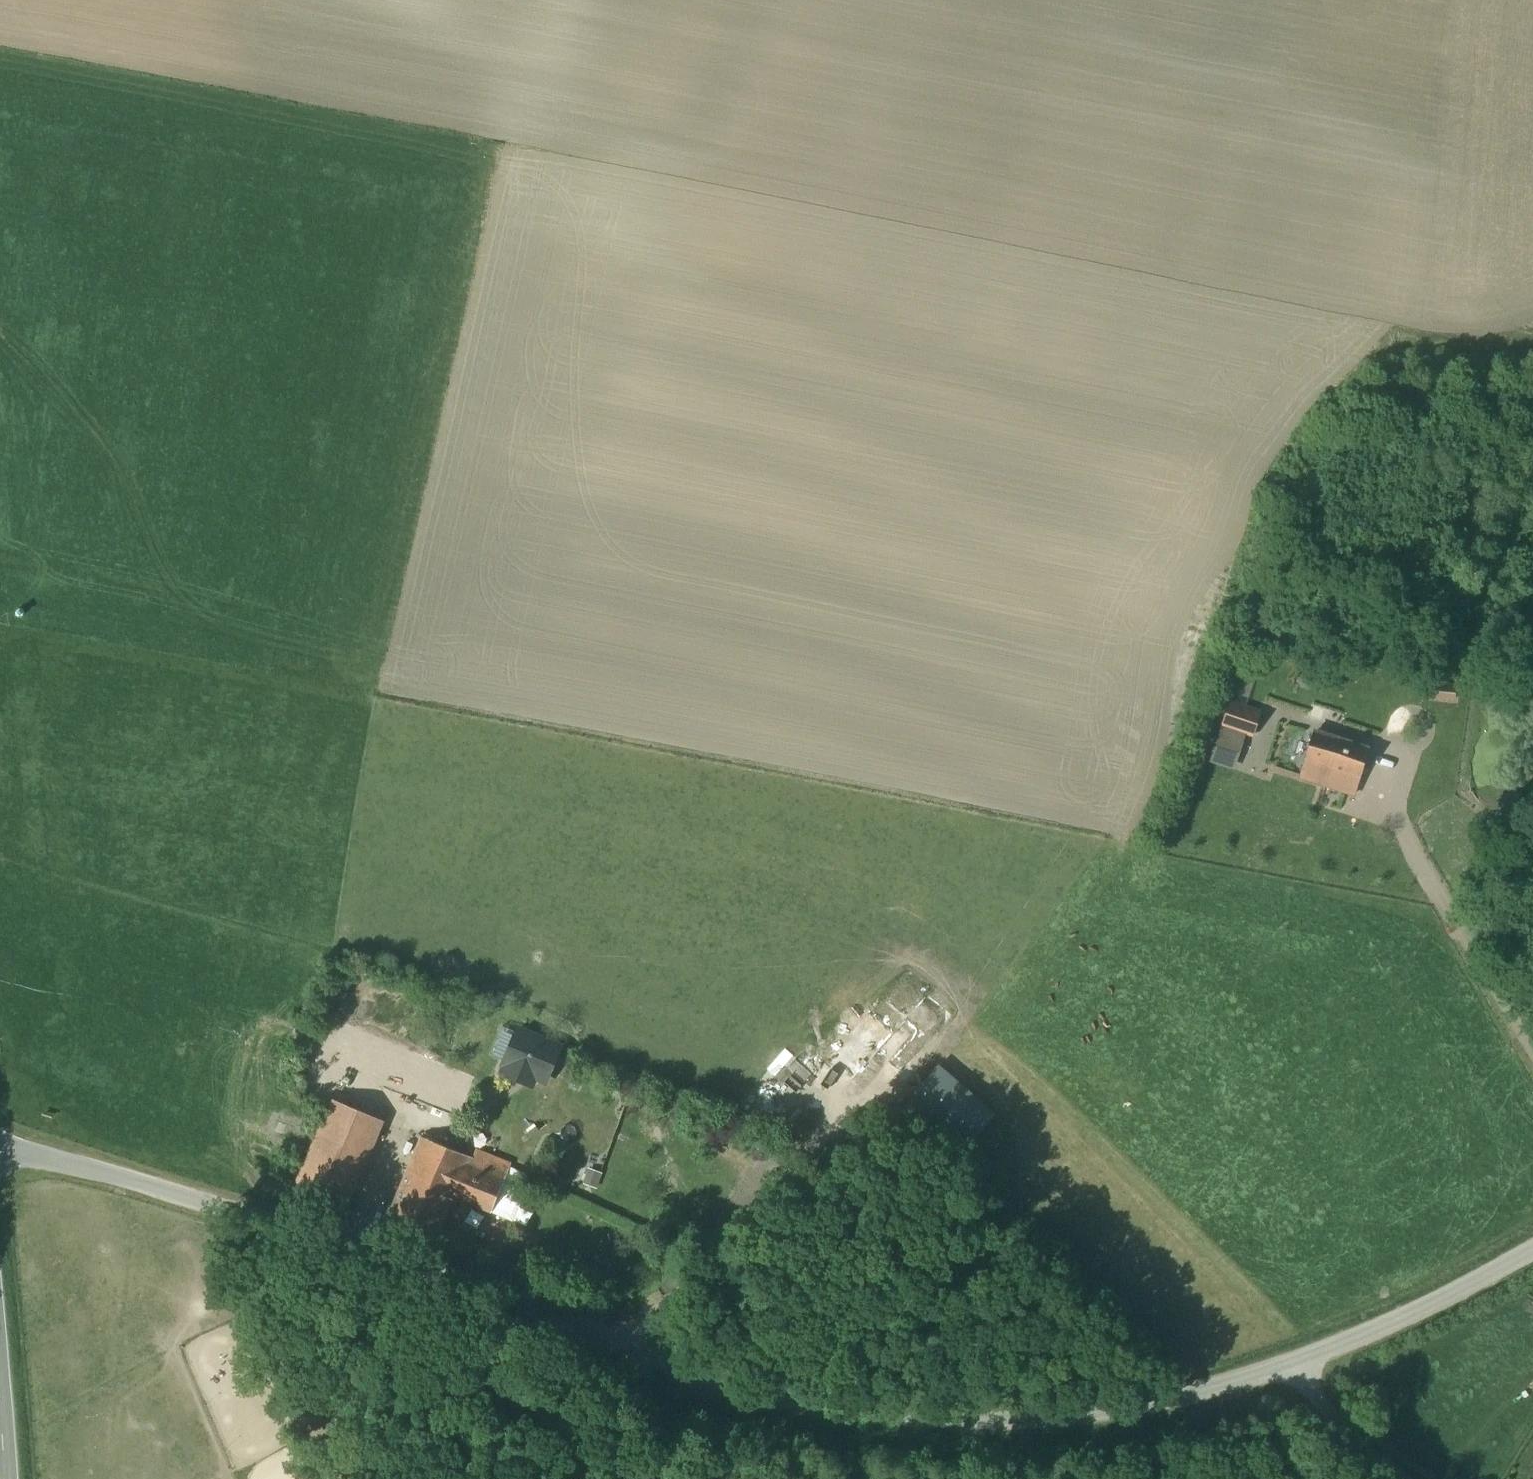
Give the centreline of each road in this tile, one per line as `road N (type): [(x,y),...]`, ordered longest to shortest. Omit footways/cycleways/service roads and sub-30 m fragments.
road 1 (unclassified): [(1296,1361),(1158,1404),(1088,1414),(1009,1420),(839,1411),(669,1361),(216,1203),(0,1142)]
road 2 (unclassified): [(1296,1361),(1427,1306),(1532,1249)]
road 3 (unclassified): [(1407,1478),(1343,1432),(1296,1361)]

